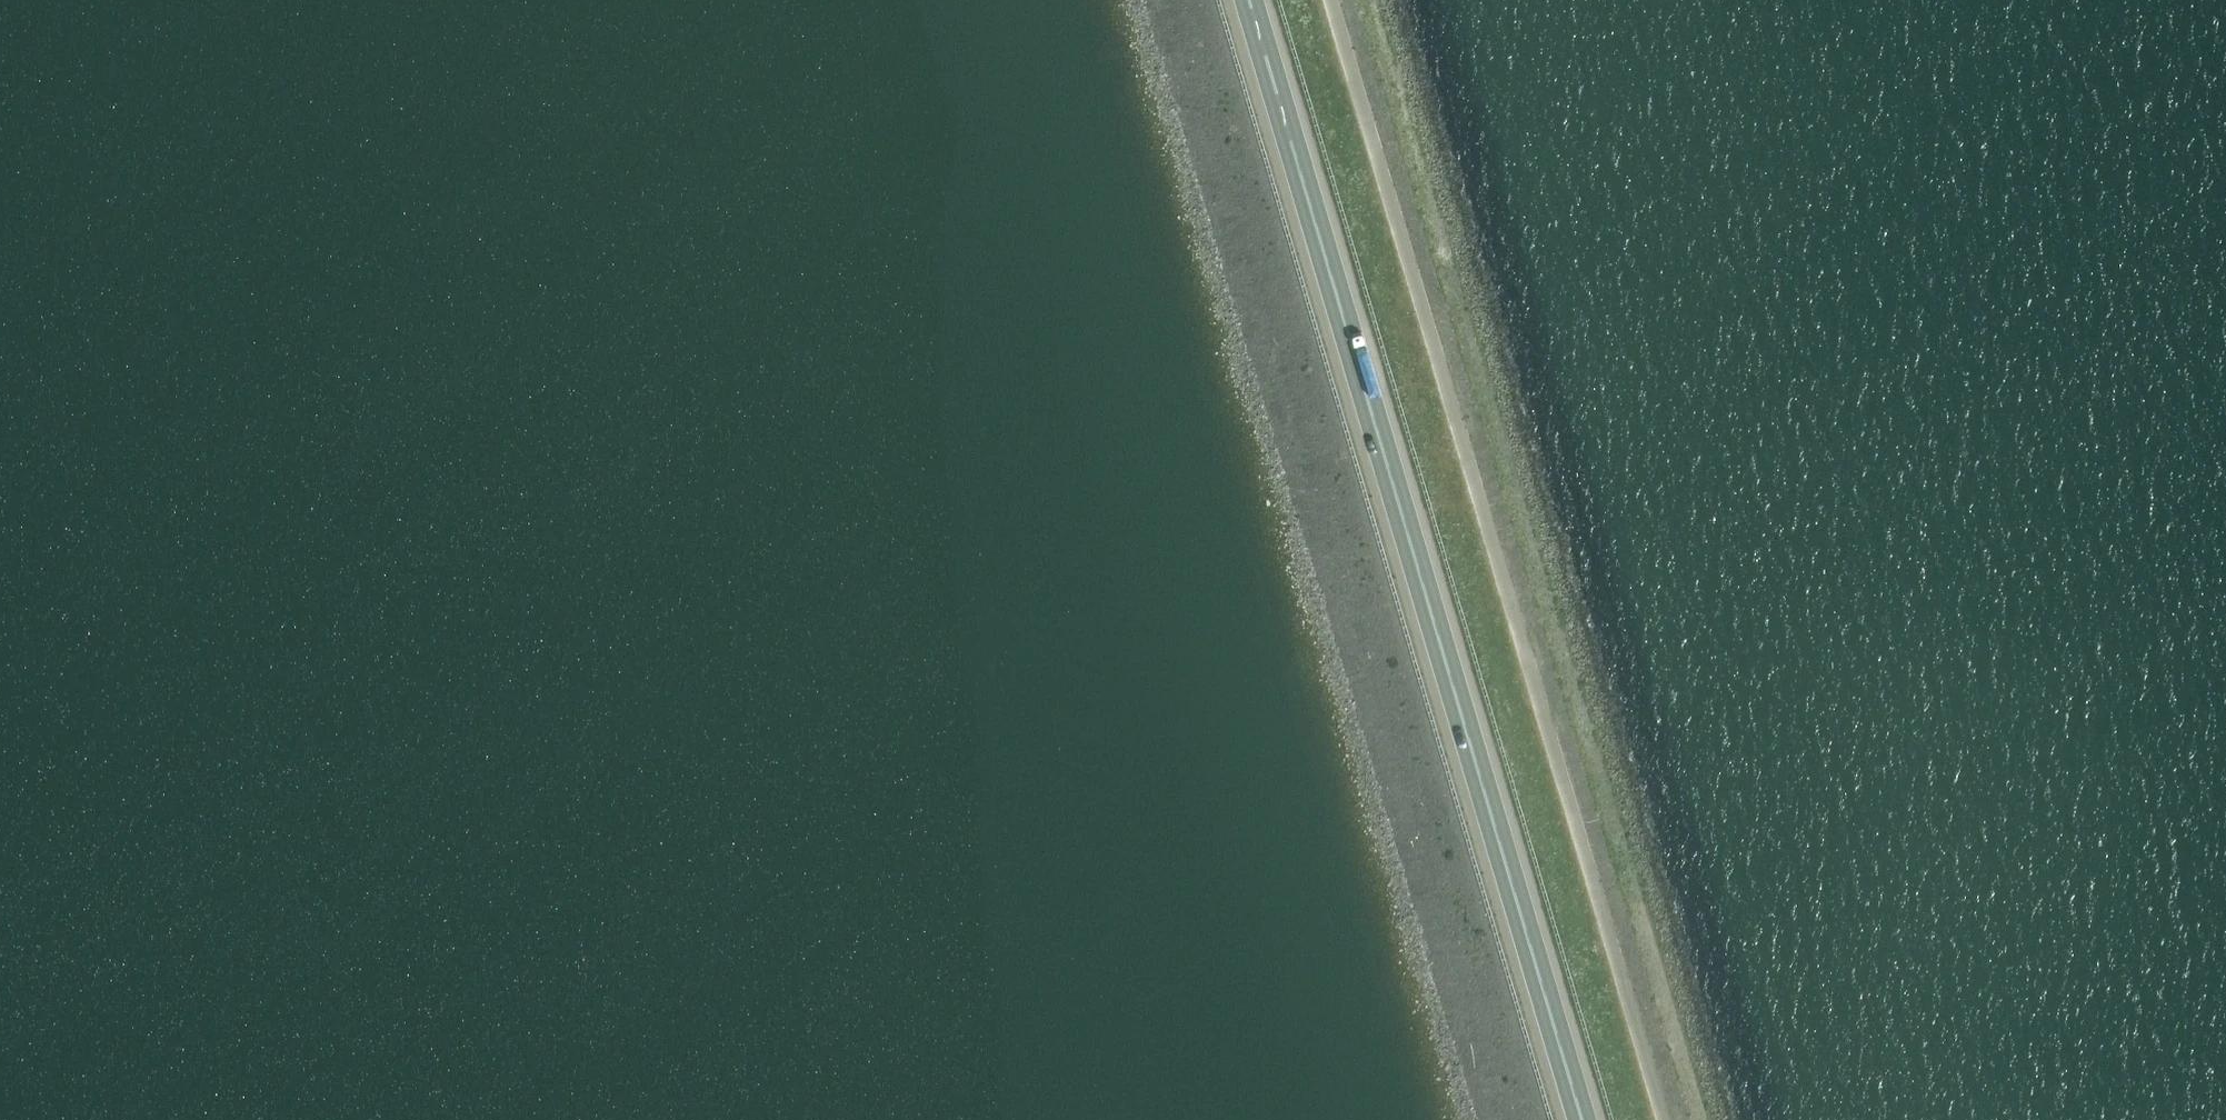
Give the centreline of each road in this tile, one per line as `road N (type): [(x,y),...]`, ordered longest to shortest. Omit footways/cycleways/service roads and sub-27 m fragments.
road 1 (trunk): [(1582,1119),(1249,0)]

